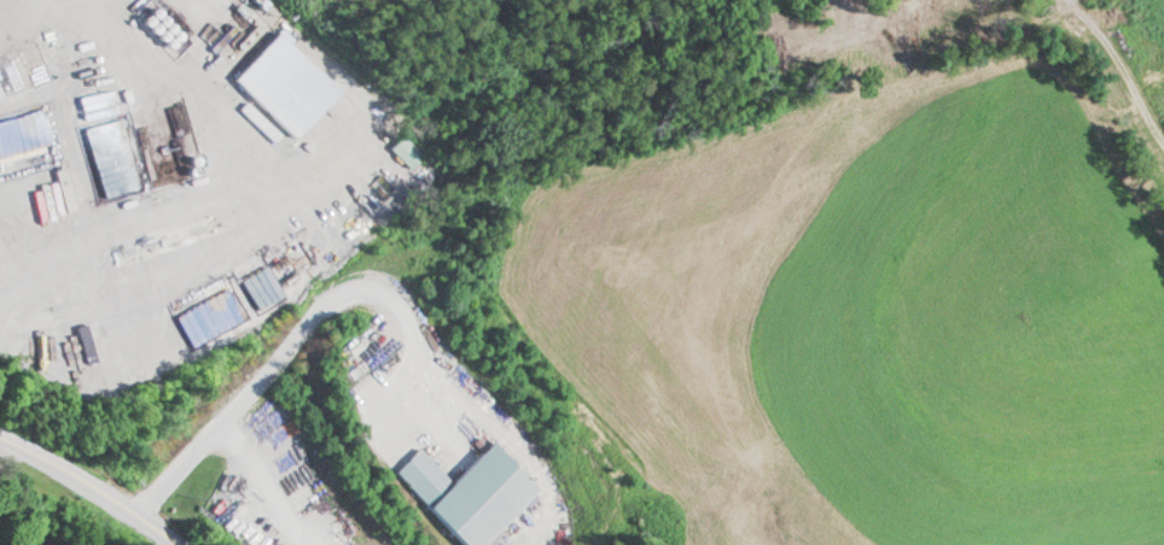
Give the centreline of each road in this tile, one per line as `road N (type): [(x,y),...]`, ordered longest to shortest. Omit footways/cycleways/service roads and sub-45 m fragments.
road 1 (tertiary): [(0,437),(71,470),(179,544)]

